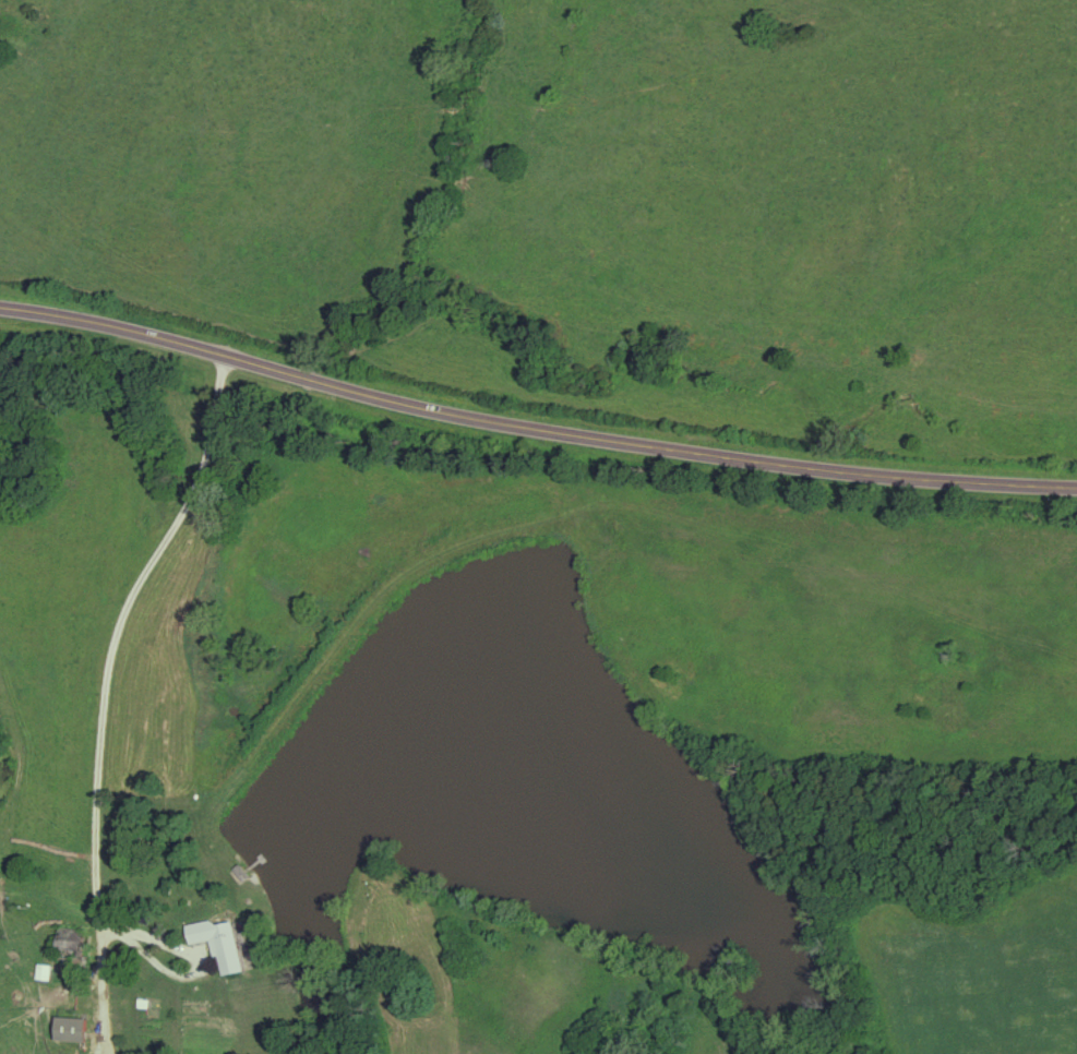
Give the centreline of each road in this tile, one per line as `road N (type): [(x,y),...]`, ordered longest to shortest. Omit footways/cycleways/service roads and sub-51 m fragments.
road 1 (secondary): [(1076,493),(904,483),(518,432),(355,398),(164,340),(0,312)]
road 2 (residential): [(229,360),(192,506),(123,620),(117,650),(101,843),(103,1053)]

